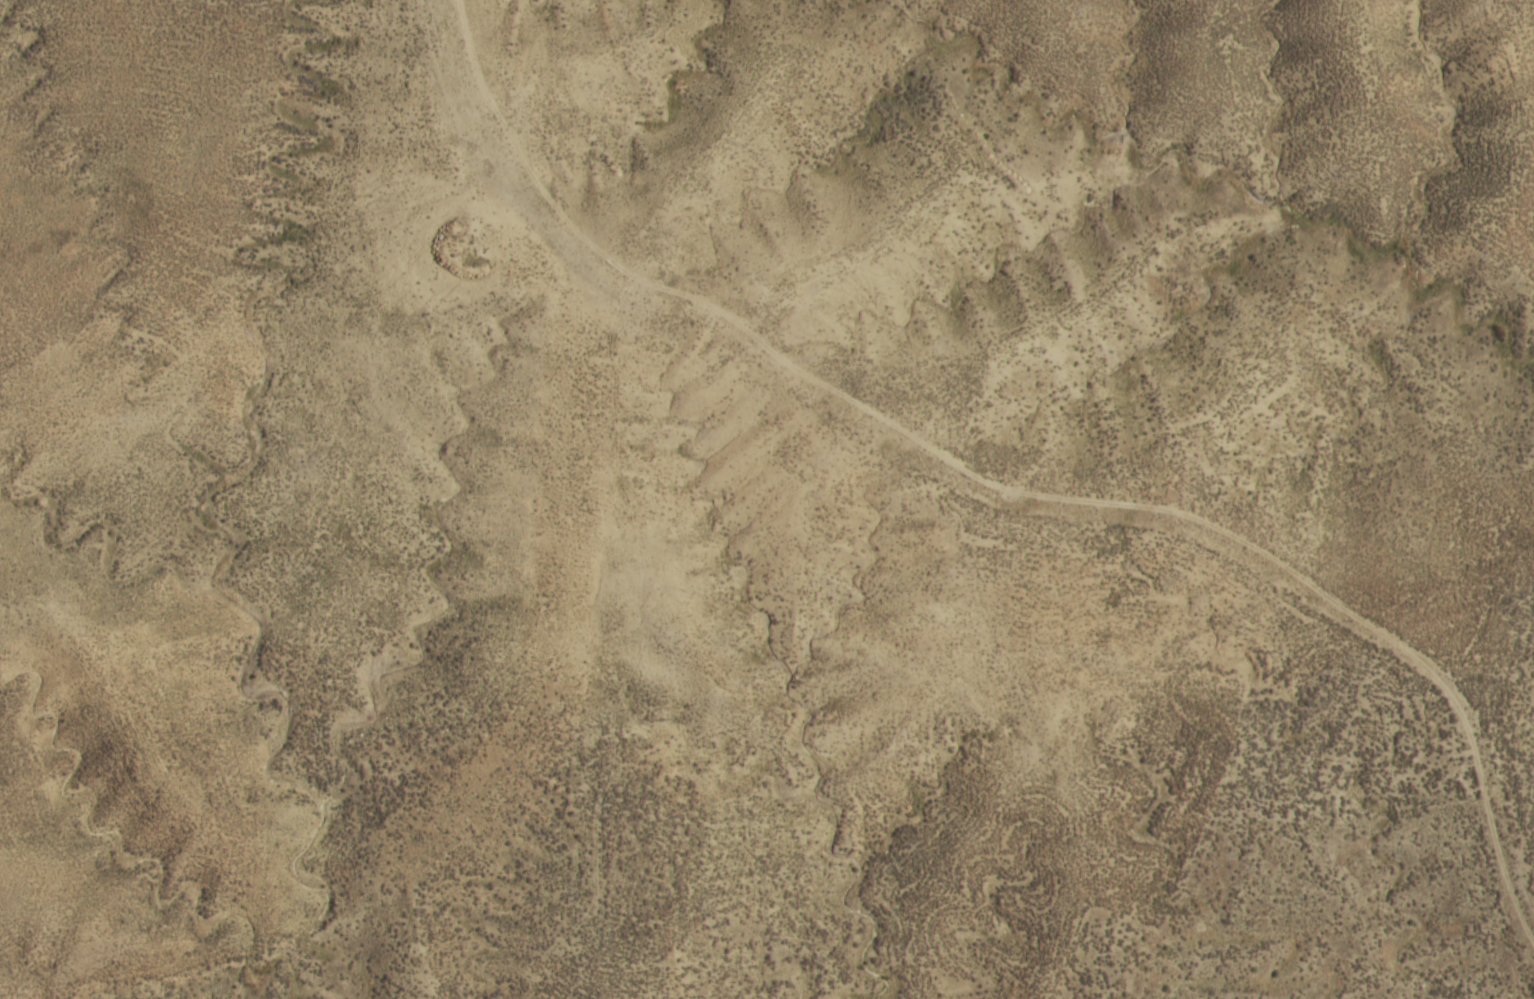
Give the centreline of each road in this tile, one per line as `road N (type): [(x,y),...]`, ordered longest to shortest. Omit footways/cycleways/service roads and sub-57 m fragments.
road 1 (residential): [(216,0),(80,107),(0,146)]

